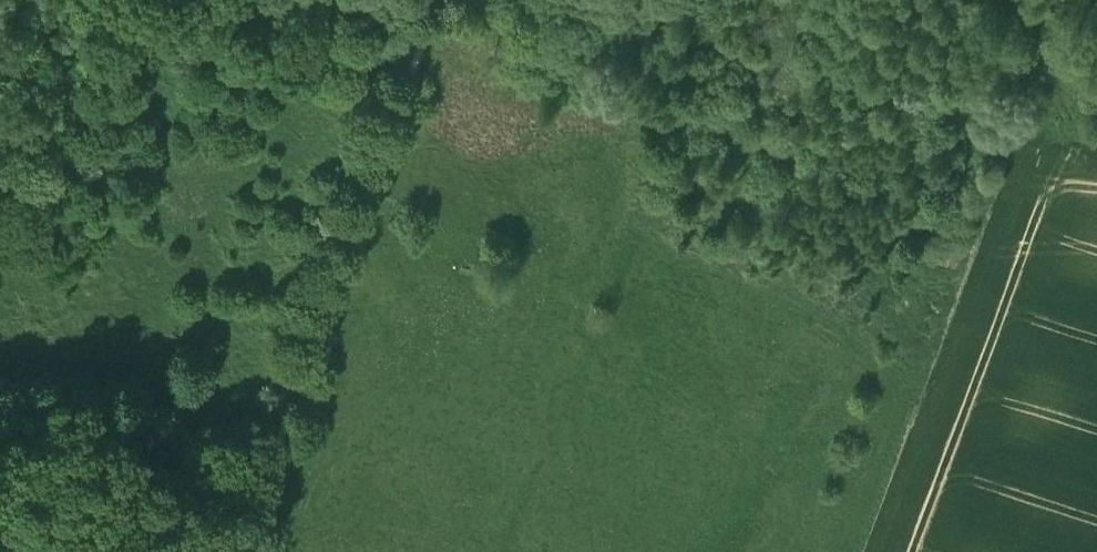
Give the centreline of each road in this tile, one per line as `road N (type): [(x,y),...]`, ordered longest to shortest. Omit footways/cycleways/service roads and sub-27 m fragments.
road 1 (track): [(438,0),(309,392),(233,551)]

